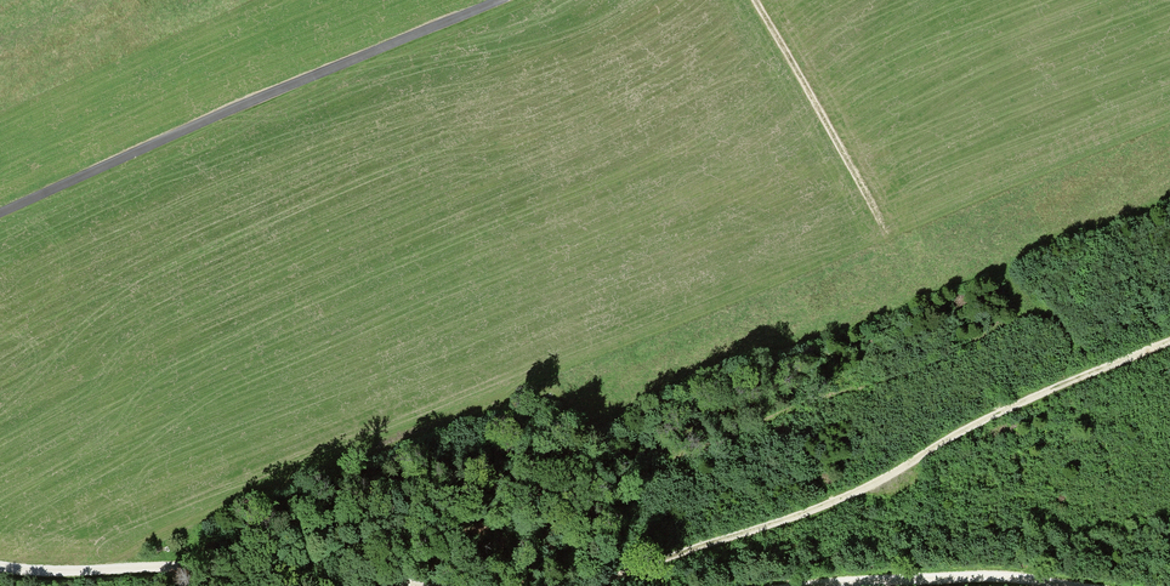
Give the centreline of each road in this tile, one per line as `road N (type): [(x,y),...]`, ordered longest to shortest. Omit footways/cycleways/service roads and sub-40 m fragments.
road 1 (track): [(340,563),(361,551),(447,539),(589,478),(652,469),(811,401),(927,369),(1035,309),(1011,287)]
road 2 (track): [(1169,340),(960,431),(821,507),(587,585)]
road 3 (track): [(570,486),(582,452),(579,421),(571,402),(548,385),(210,514),(112,568)]
road 4 (unclassified): [(499,0),(0,214)]
road 5 (track): [(415,585),(317,560),(0,568)]
road 6 (track): [(754,0),(890,236)]
road 7 (track): [(1077,585),(994,577),(815,585)]

